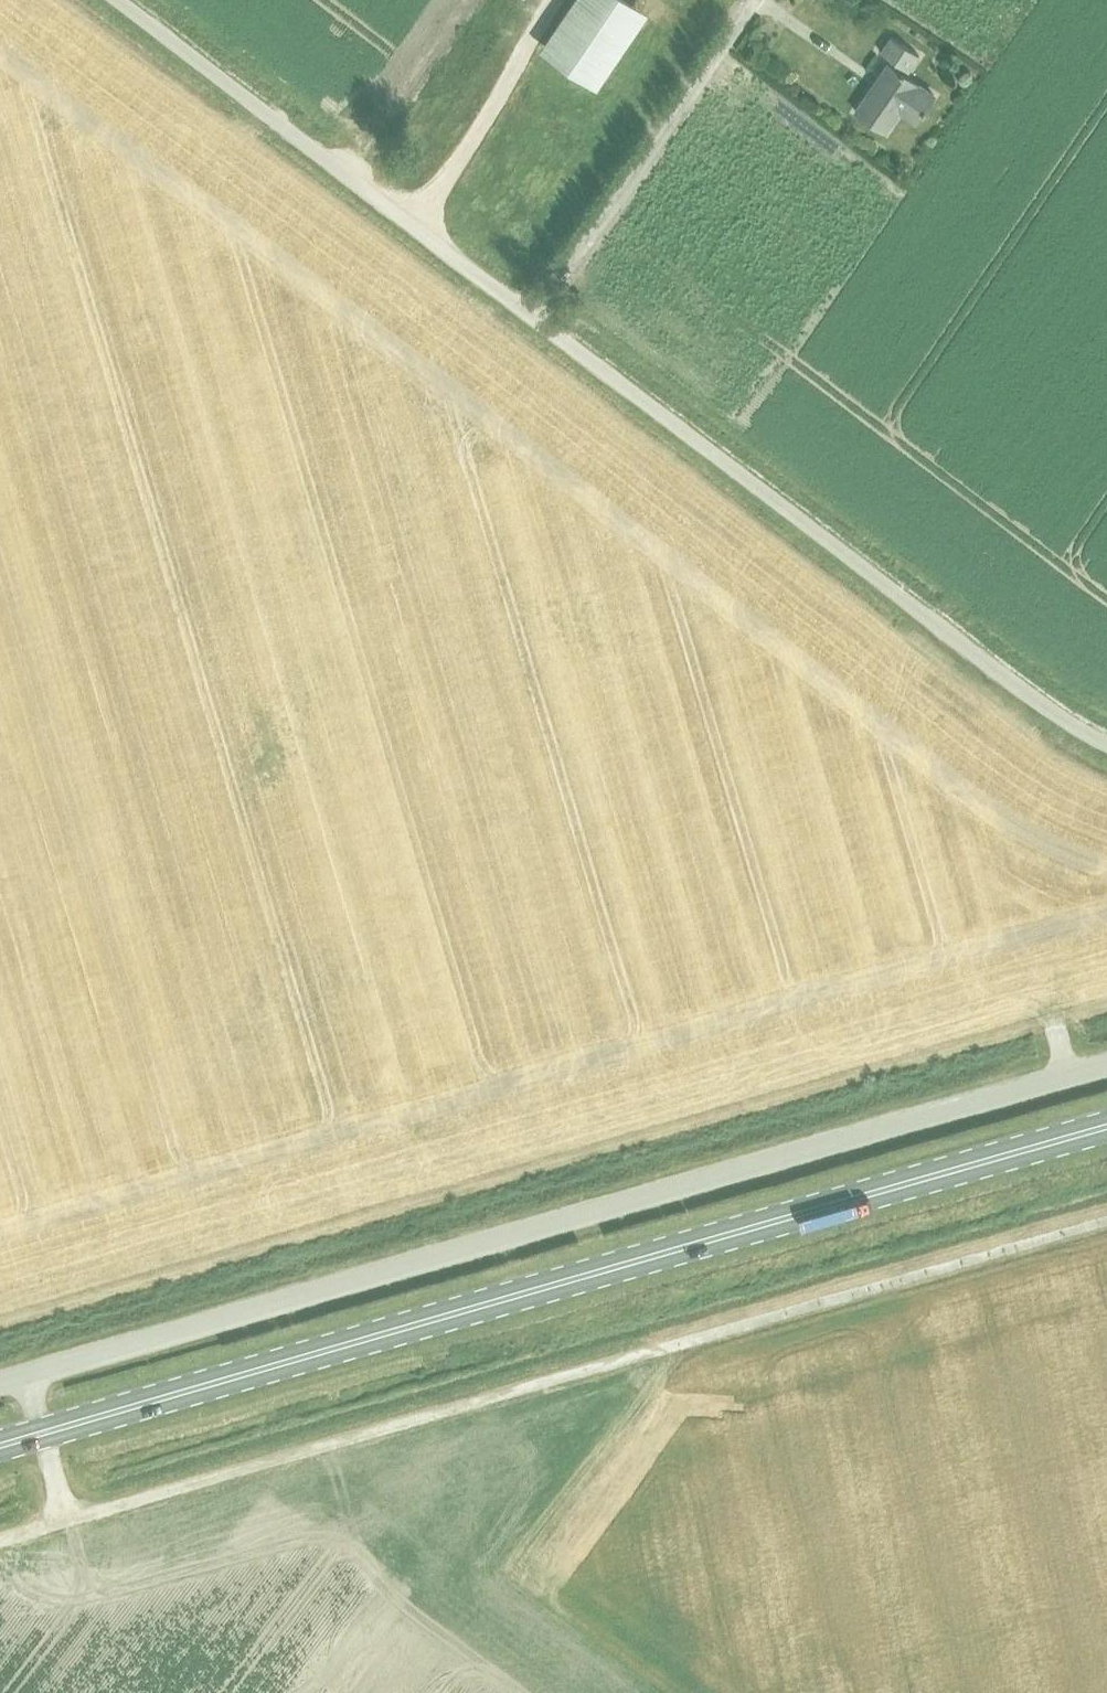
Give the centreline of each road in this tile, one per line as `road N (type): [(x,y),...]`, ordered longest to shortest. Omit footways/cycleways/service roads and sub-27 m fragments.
road 1 (unclassified): [(1106,745),(116,0)]
road 2 (unclassified): [(0,1384),(1106,1065)]
road 3 (primary): [(0,1446),(1106,1127)]
road 4 (track): [(68,1519),(1106,1221)]

